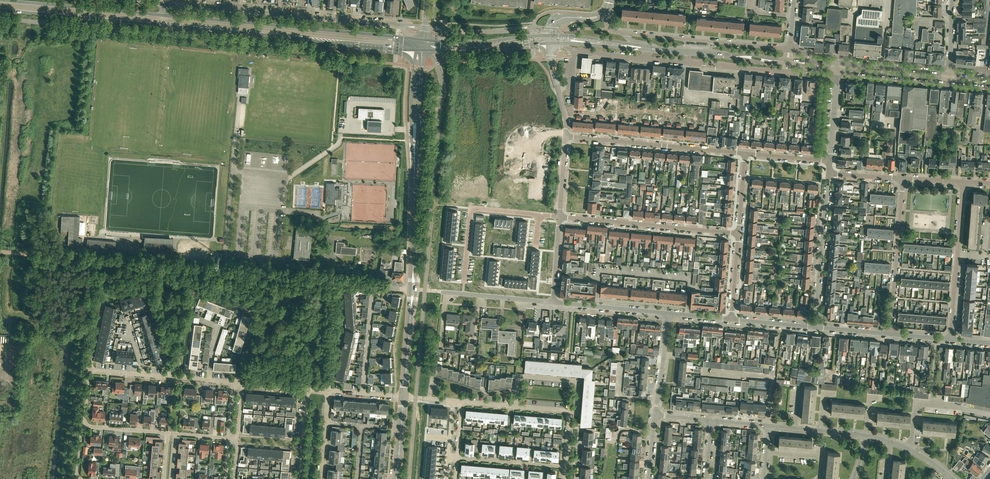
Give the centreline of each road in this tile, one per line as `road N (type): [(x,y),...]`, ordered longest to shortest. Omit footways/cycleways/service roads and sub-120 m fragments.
road 1 (unclassified): [(413,289),(0,252)]
road 2 (secondary): [(423,40),(164,15)]
road 3 (secondary): [(163,25),(421,50)]
road 4 (tertiary): [(413,289),(421,50)]
road 5 (unclassified): [(403,27),(165,4)]
road 6 (residential): [(746,154),(567,137)]
road 7 (residential): [(738,234),(560,217)]
road 8 (residential): [(463,294),(472,208),(560,217)]
road 9 (residential): [(789,49),(624,33)]
road 10 (secondary): [(164,15),(0,0)]
road 11 (secondary): [(0,10),(163,25)]
road 12 (residential): [(950,340),(963,183)]
road 13 (residential): [(890,334),(903,179)]
road 14 (residential): [(817,328),(829,174)]
road 15 (residential): [(238,383),(91,370)]
road 16 (secondary): [(421,50),(476,52),(550,40)]
road 17 (secondary): [(550,40),(423,40)]
road 18 (residential): [(515,407),(519,377),(578,382),(570,411)]

